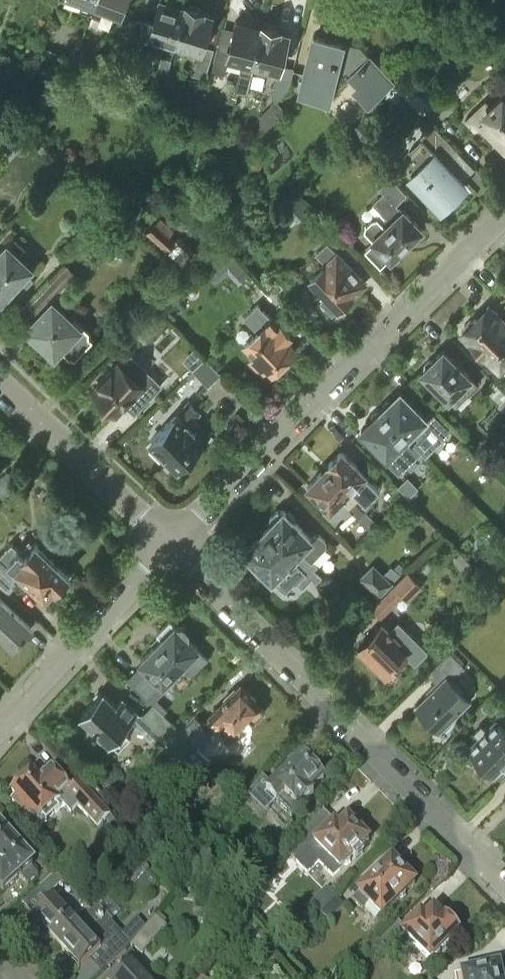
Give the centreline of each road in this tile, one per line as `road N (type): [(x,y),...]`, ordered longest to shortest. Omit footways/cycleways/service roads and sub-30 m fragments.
road 1 (residential): [(504,892),(169,549)]
road 2 (residential): [(169,549),(504,226)]
road 3 (residential): [(0,734),(169,549)]
road 4 (residential): [(169,549),(0,391)]

